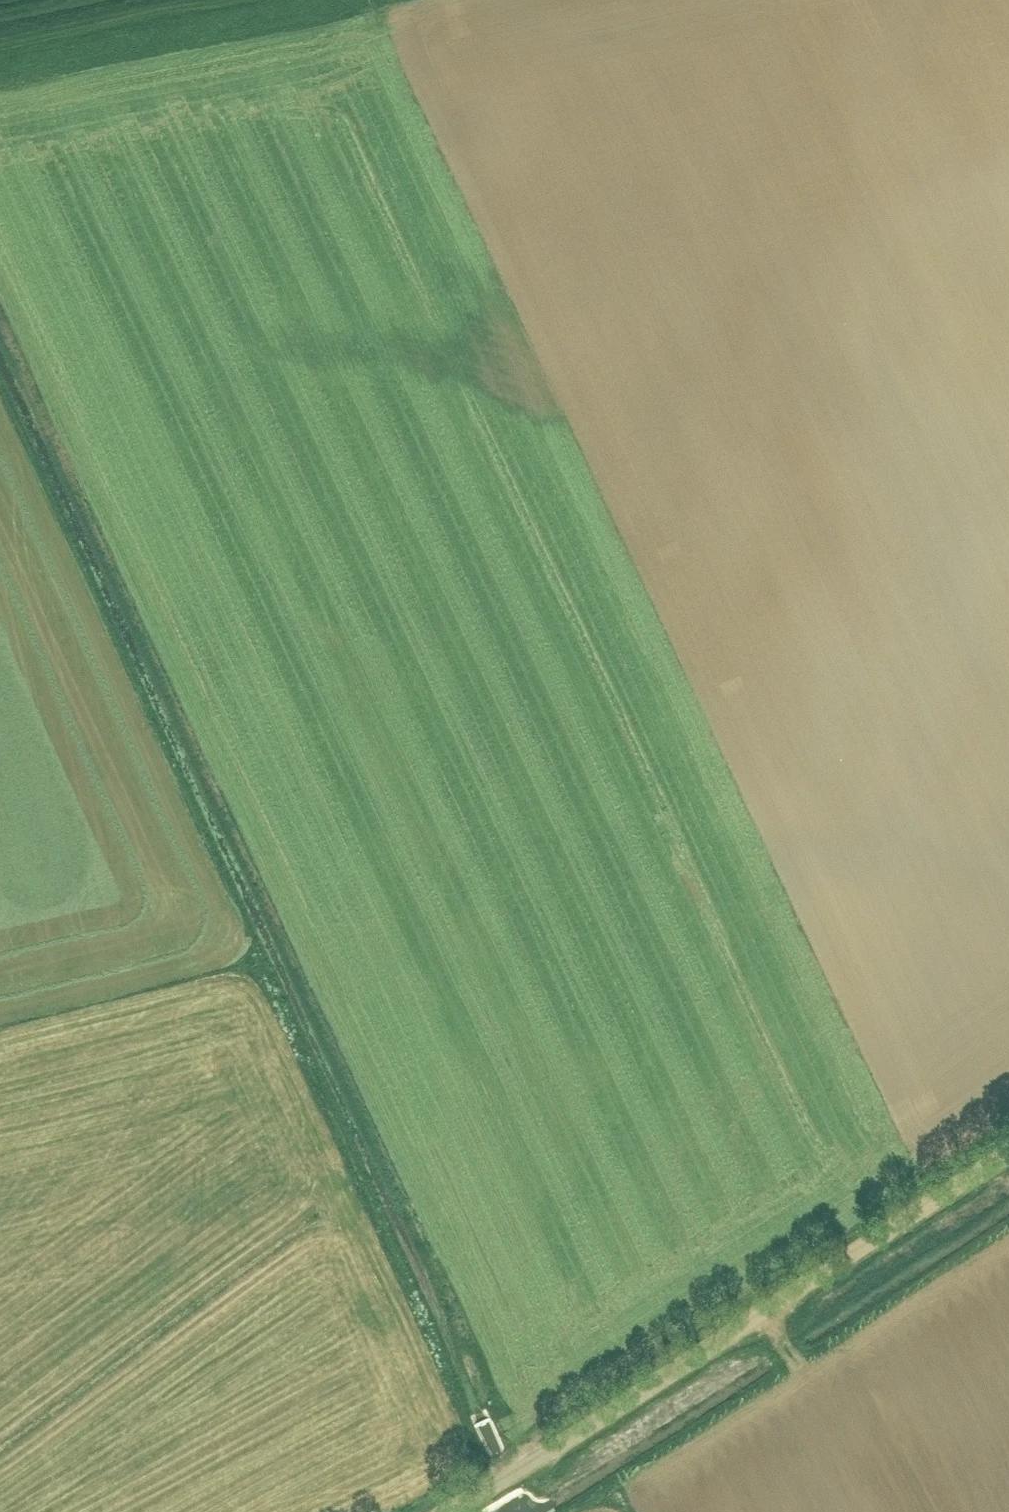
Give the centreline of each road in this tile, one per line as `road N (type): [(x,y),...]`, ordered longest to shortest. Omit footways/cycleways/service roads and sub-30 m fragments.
road 1 (unclassified): [(442,1511),(564,1444),(1008,1153)]

